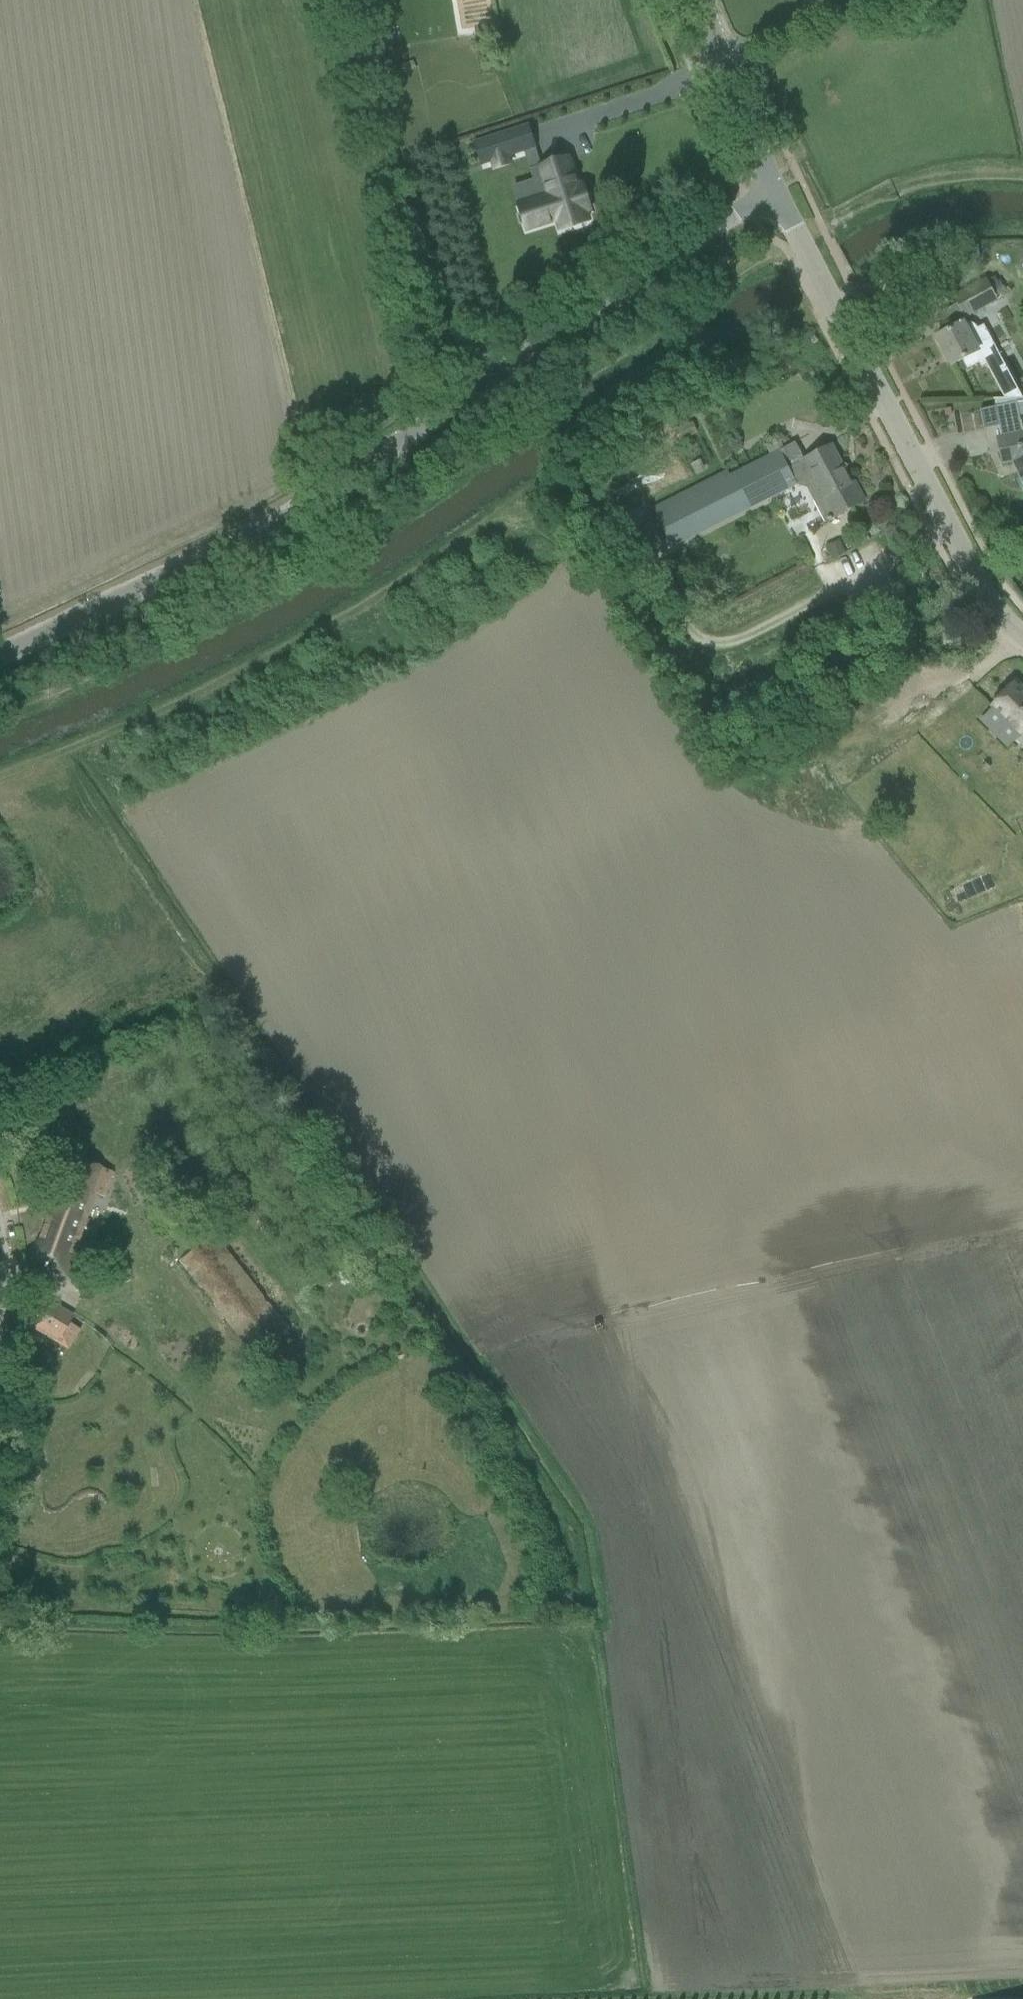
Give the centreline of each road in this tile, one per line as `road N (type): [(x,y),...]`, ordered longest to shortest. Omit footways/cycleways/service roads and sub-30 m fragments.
road 1 (tertiary): [(0,664),(129,604),(307,503),(772,189)]
road 2 (tertiary): [(1022,640),(987,603),(772,189)]
road 3 (tertiary): [(772,189),(691,0)]

